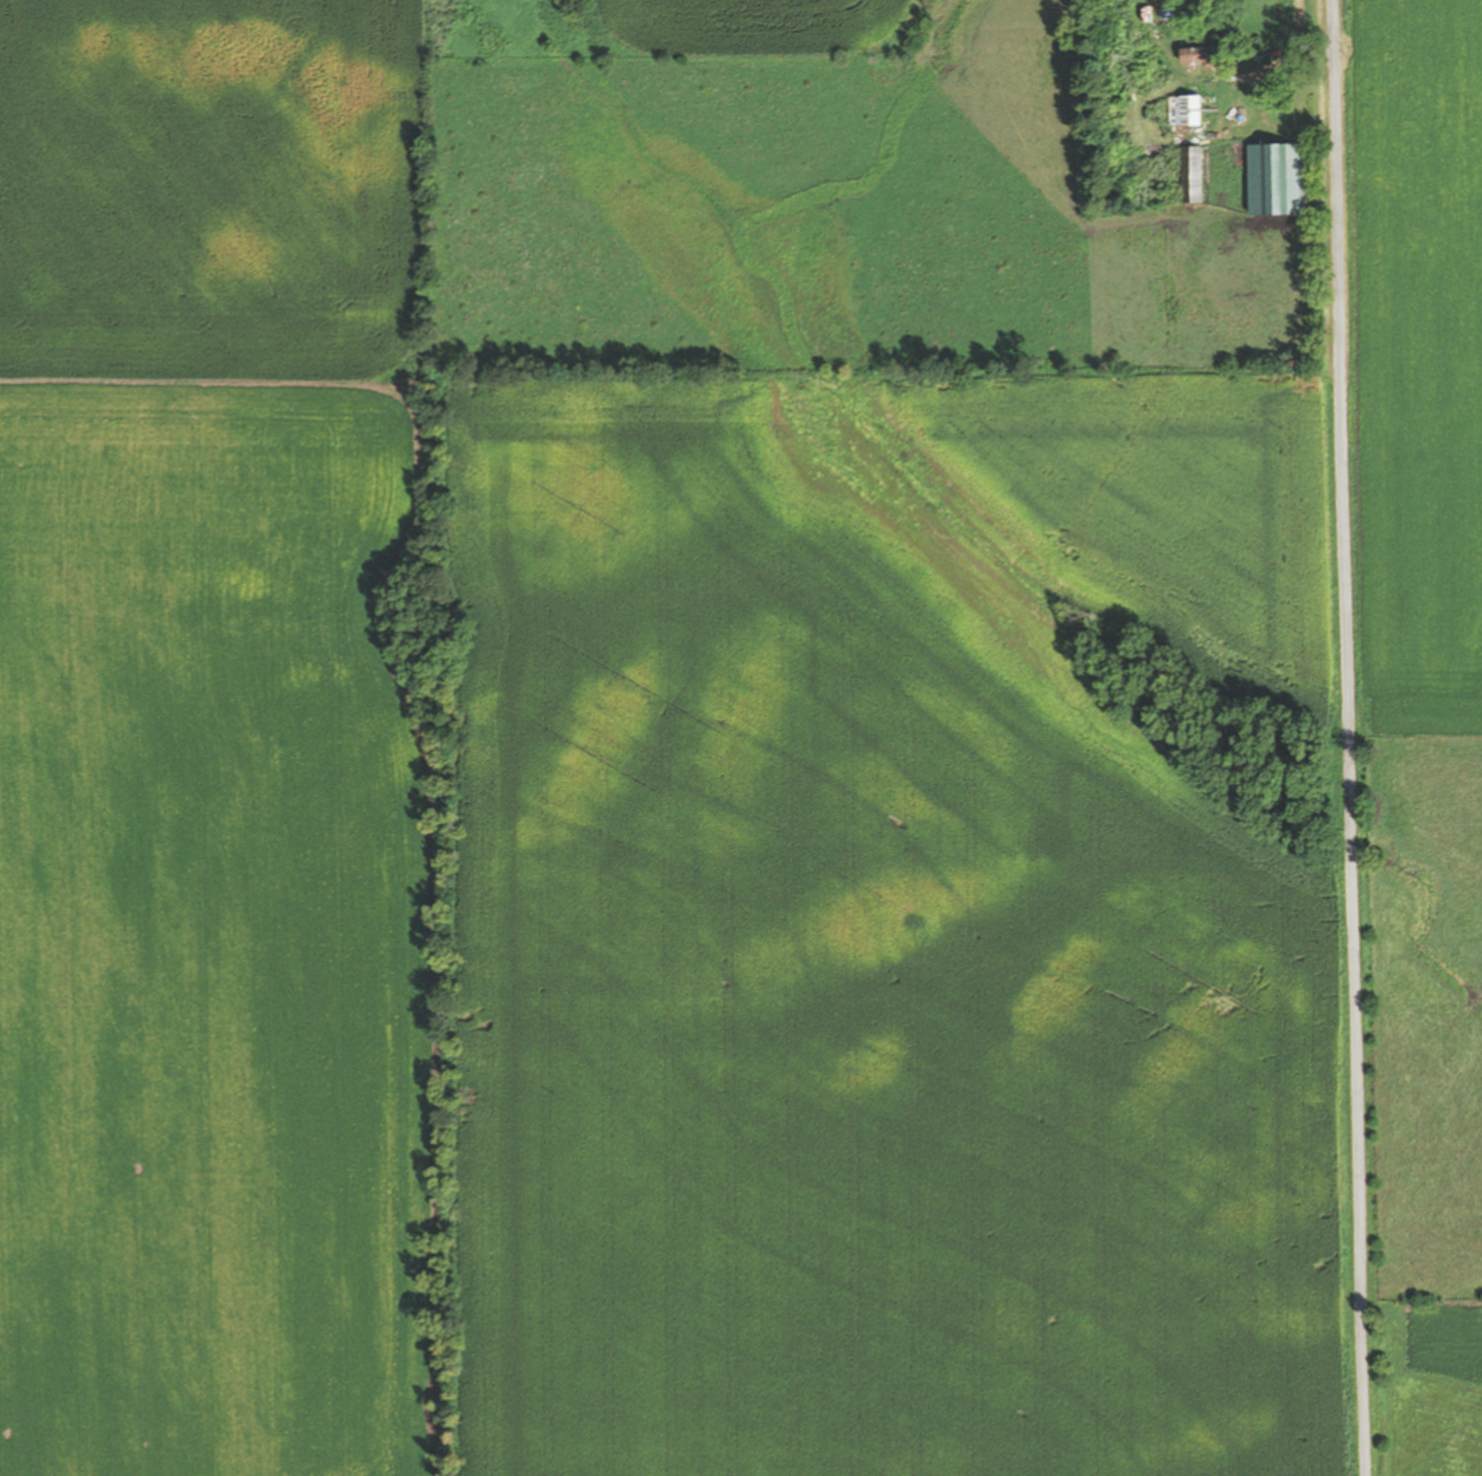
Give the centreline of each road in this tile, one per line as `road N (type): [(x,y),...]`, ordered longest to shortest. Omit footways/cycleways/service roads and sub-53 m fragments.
road 1 (residential): [(1365,1475),(1332,0)]

